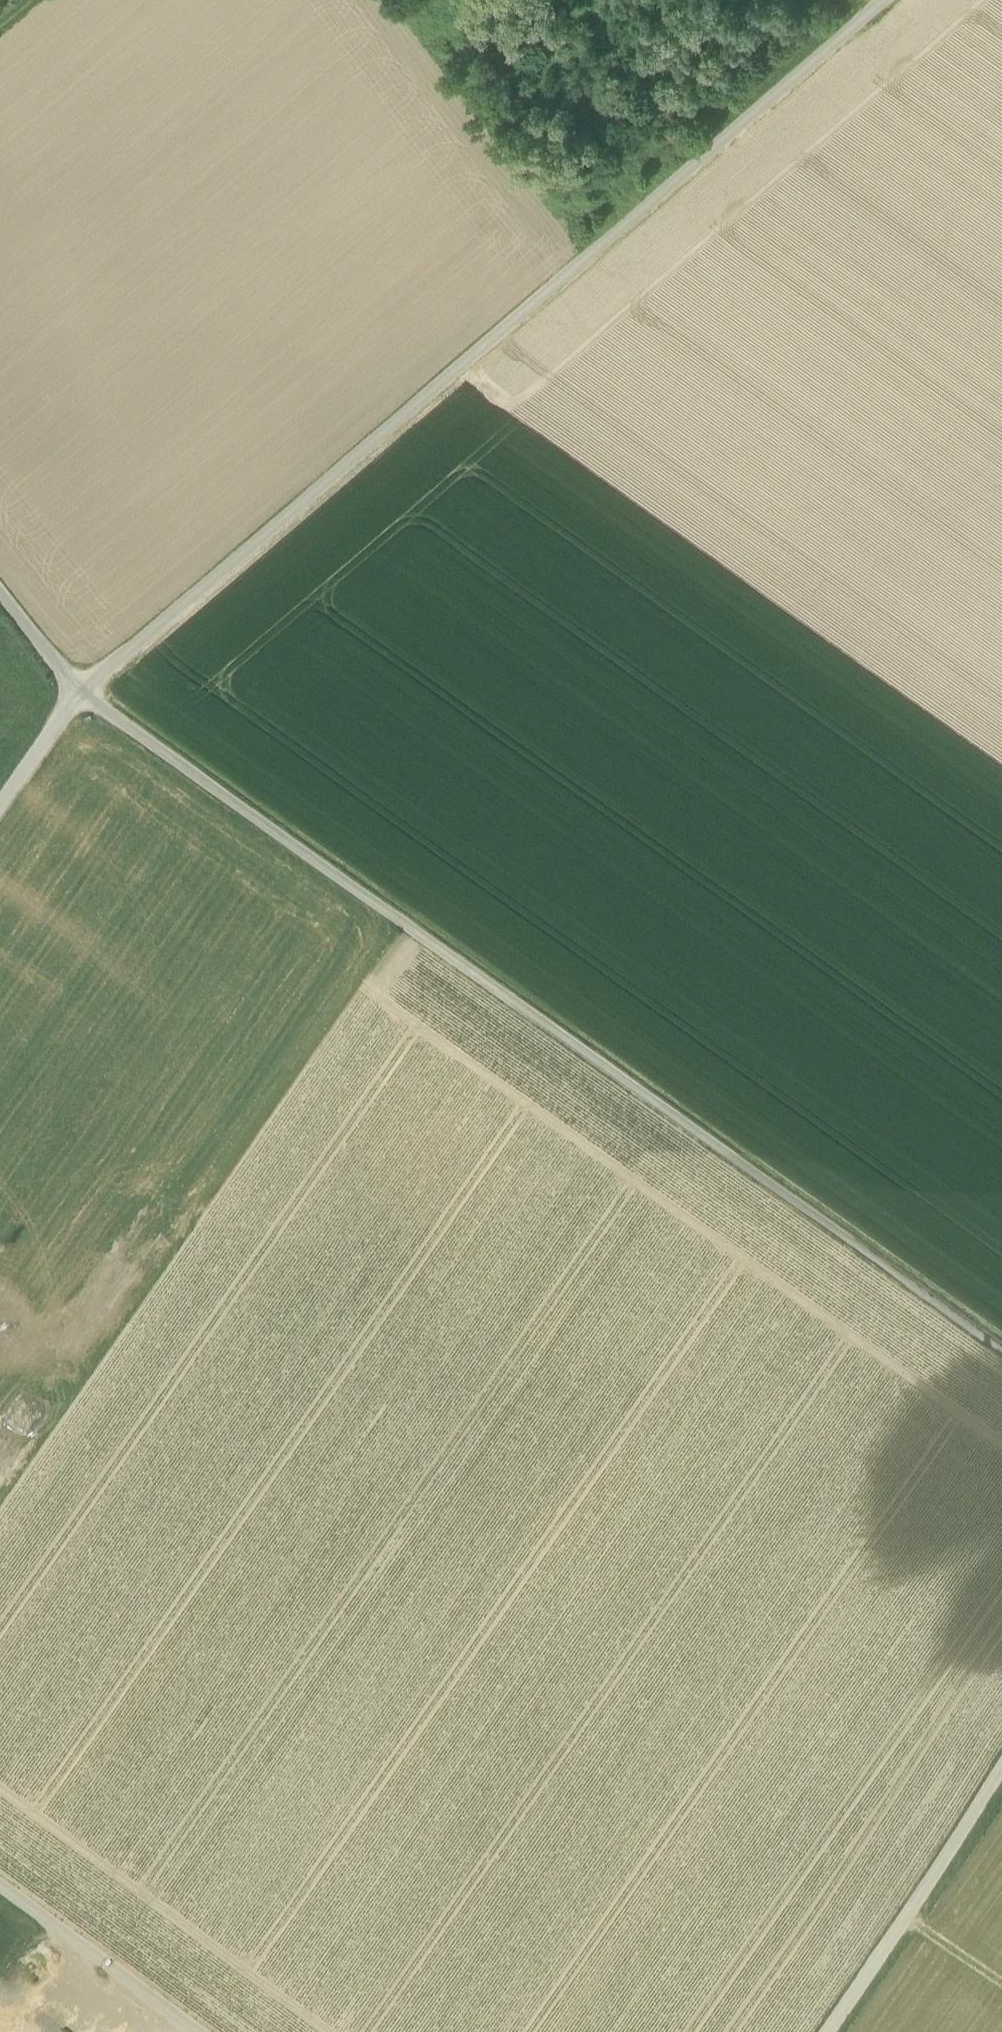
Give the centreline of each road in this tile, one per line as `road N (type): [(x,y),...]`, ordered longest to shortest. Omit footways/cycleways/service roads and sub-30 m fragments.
road 1 (track): [(1001,1351),(75,693),(881,0)]
road 2 (track): [(822,2031),(1001,1771)]
road 3 (track): [(195,2031),(0,1887)]
road 4 (unclassified): [(75,693),(0,802)]
road 5 (residential): [(75,693),(0,594)]

